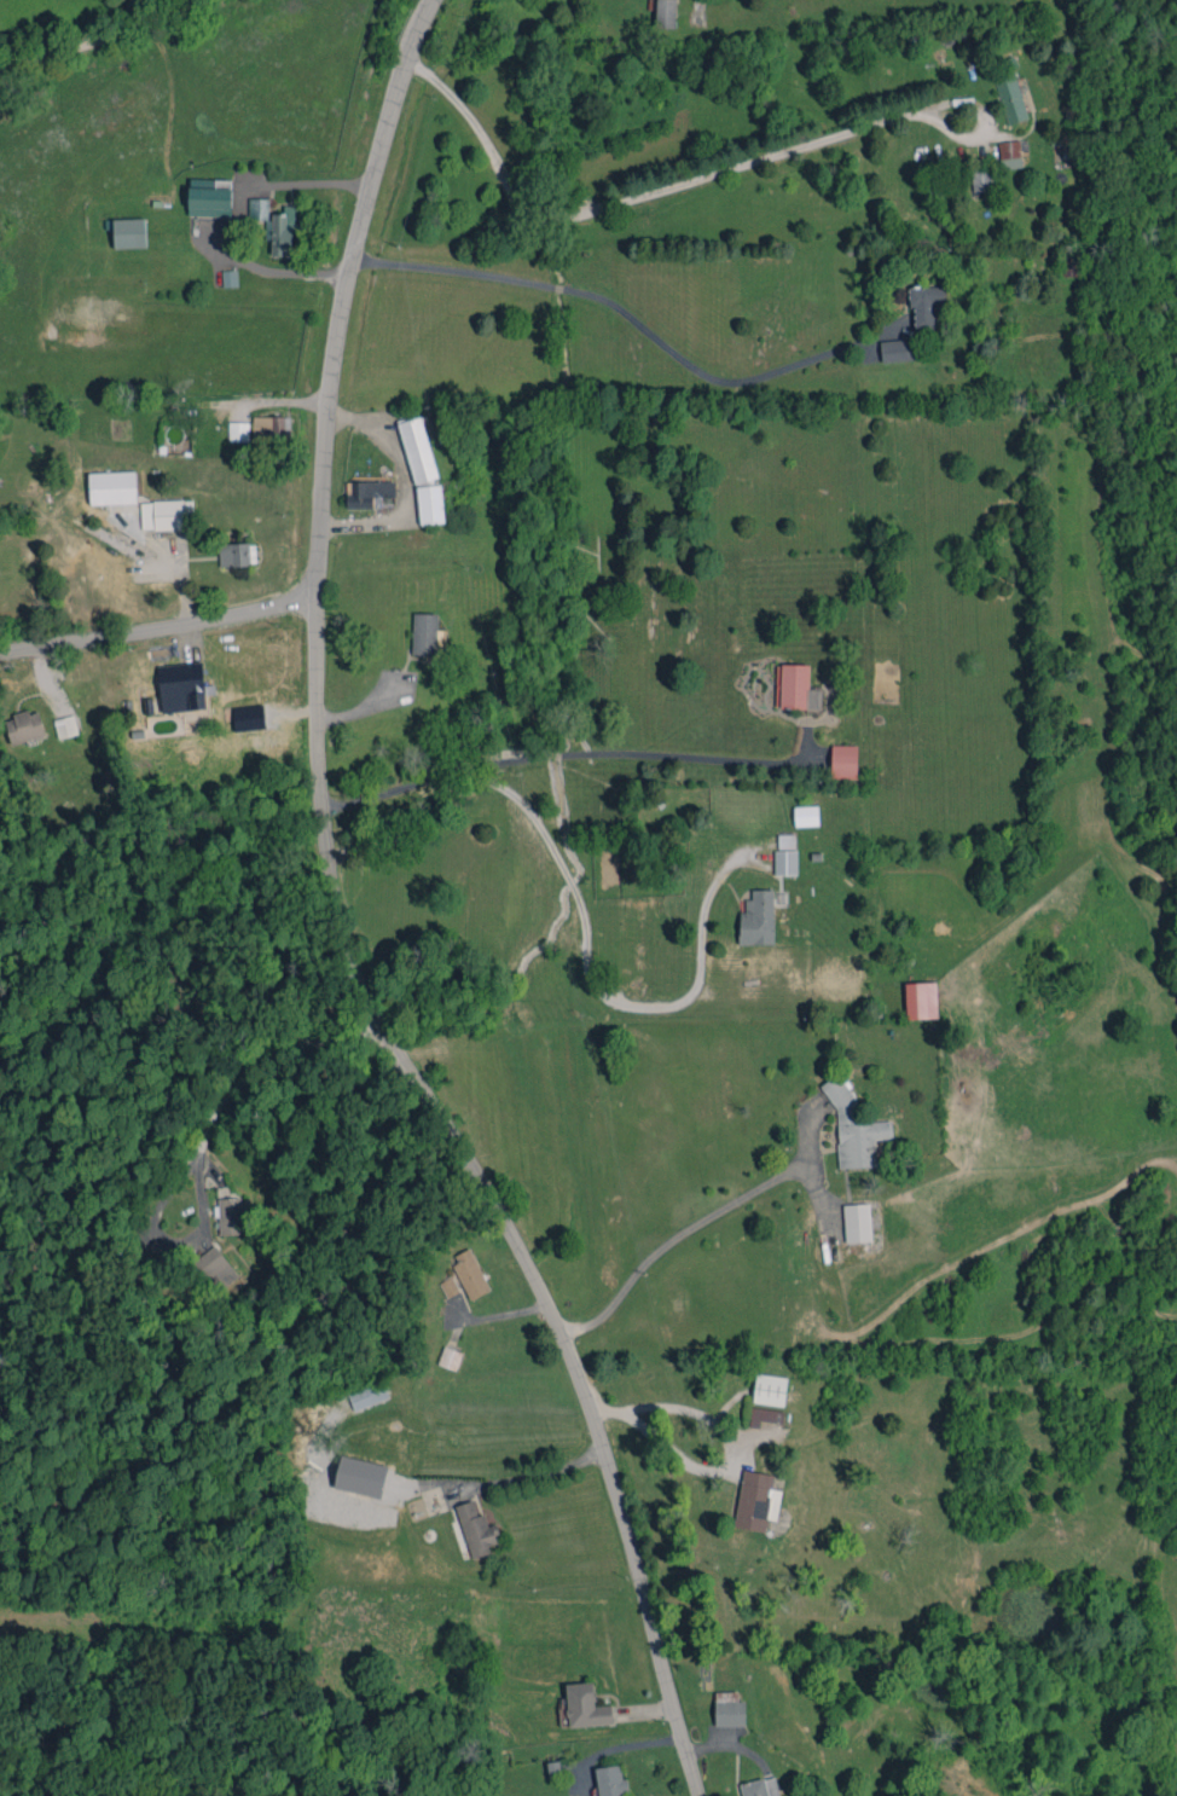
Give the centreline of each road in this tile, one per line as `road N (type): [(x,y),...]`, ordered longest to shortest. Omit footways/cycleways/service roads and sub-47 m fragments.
road 1 (tertiary): [(700,1795),(618,1495),(562,1333),(354,975),(338,908),(317,724),(315,583),(331,380),(371,186),(402,71),(433,0)]
road 2 (tertiary): [(315,598),(0,653)]

